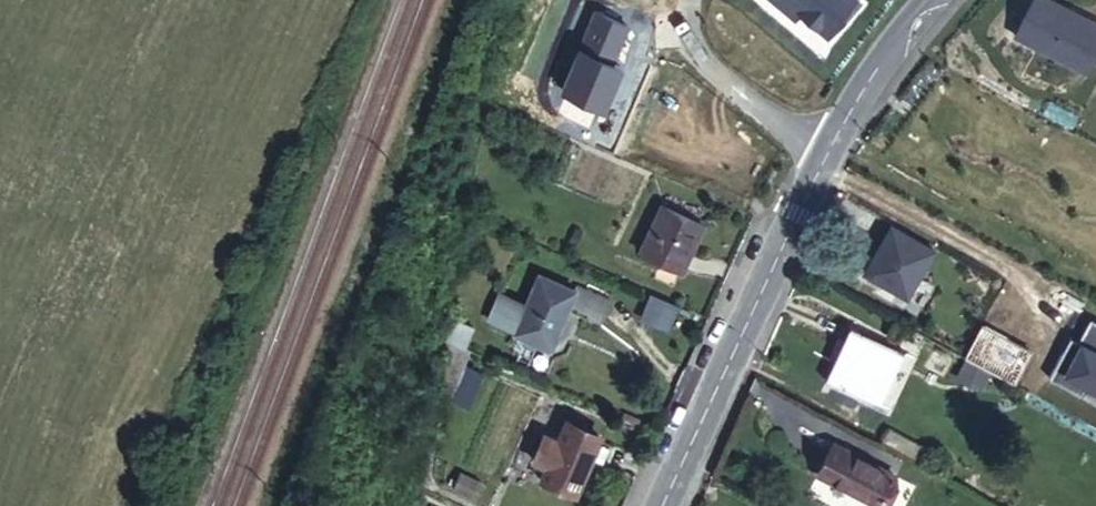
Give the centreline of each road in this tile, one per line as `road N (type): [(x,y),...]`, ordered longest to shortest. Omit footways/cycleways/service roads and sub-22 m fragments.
road 1 (tertiary): [(826,154),(658,505)]
road 2 (residential): [(691,0),(689,35),(702,66),(826,154)]
road 3 (tertiary): [(935,0),(826,154)]

